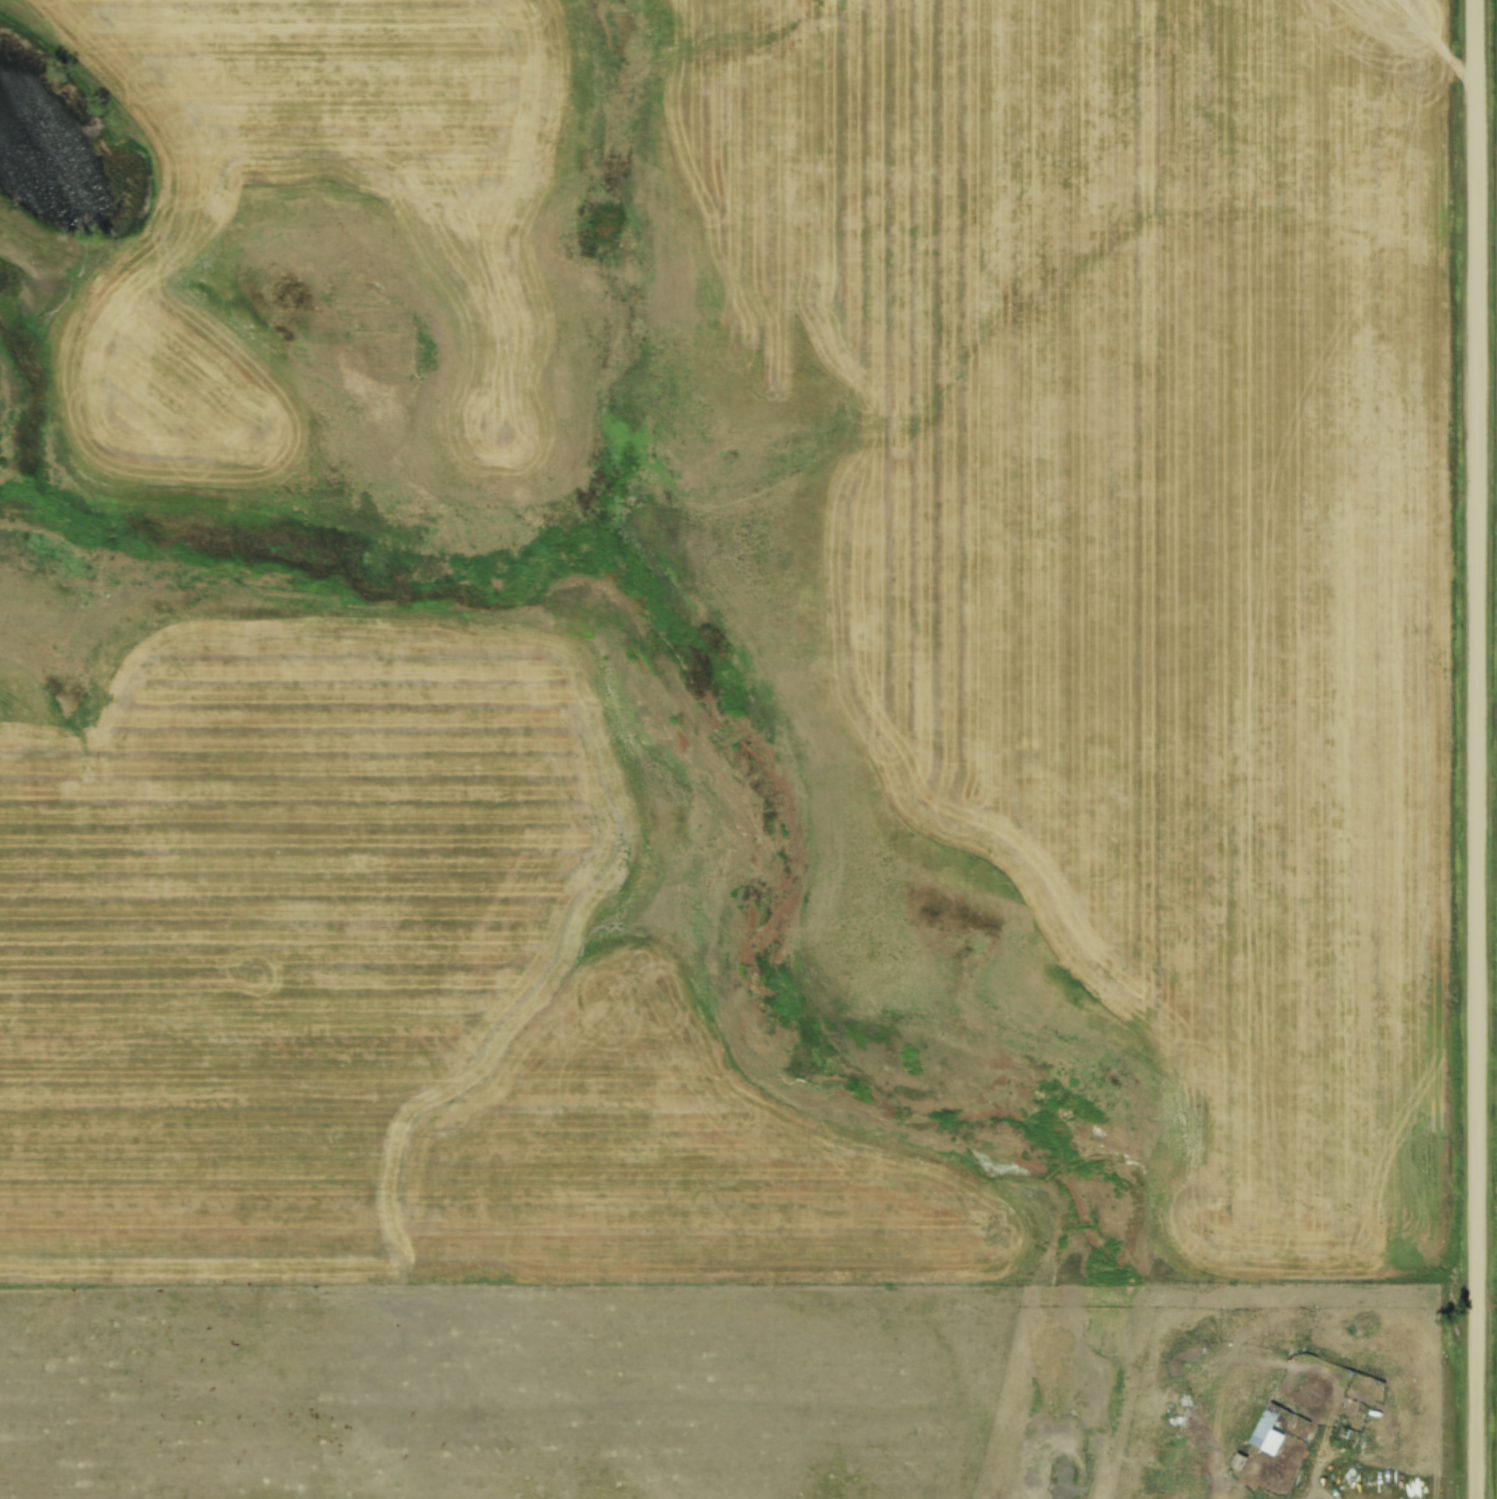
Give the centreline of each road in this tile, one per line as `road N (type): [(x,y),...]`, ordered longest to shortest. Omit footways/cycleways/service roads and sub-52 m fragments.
road 1 (residential): [(1476,1498),(1472,0)]

